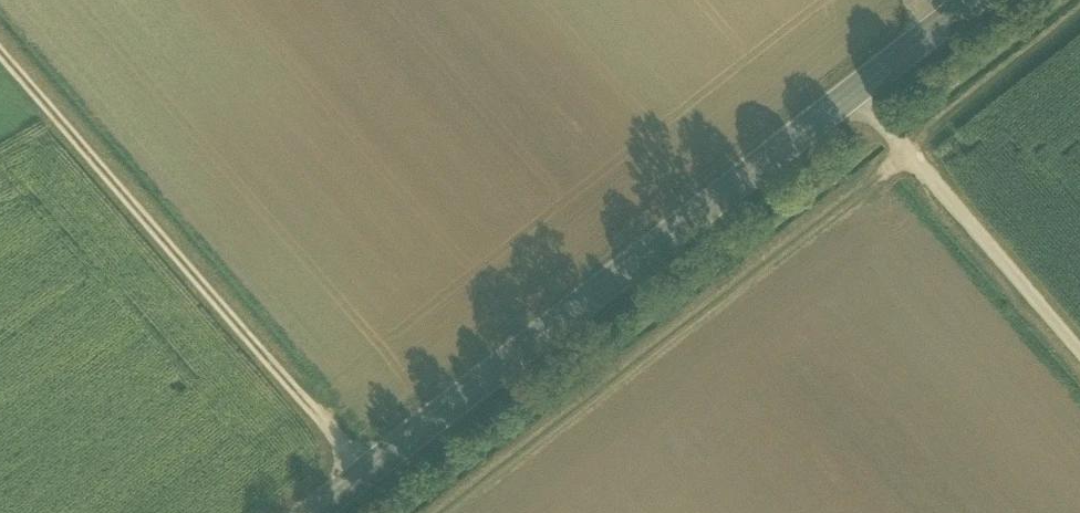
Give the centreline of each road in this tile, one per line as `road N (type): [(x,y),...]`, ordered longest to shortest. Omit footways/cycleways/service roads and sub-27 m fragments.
road 1 (secondary): [(312,512),(973,0)]
road 2 (track): [(441,512),(908,156)]
road 3 (track): [(0,53),(366,472)]
road 4 (track): [(858,89),(1079,352)]

